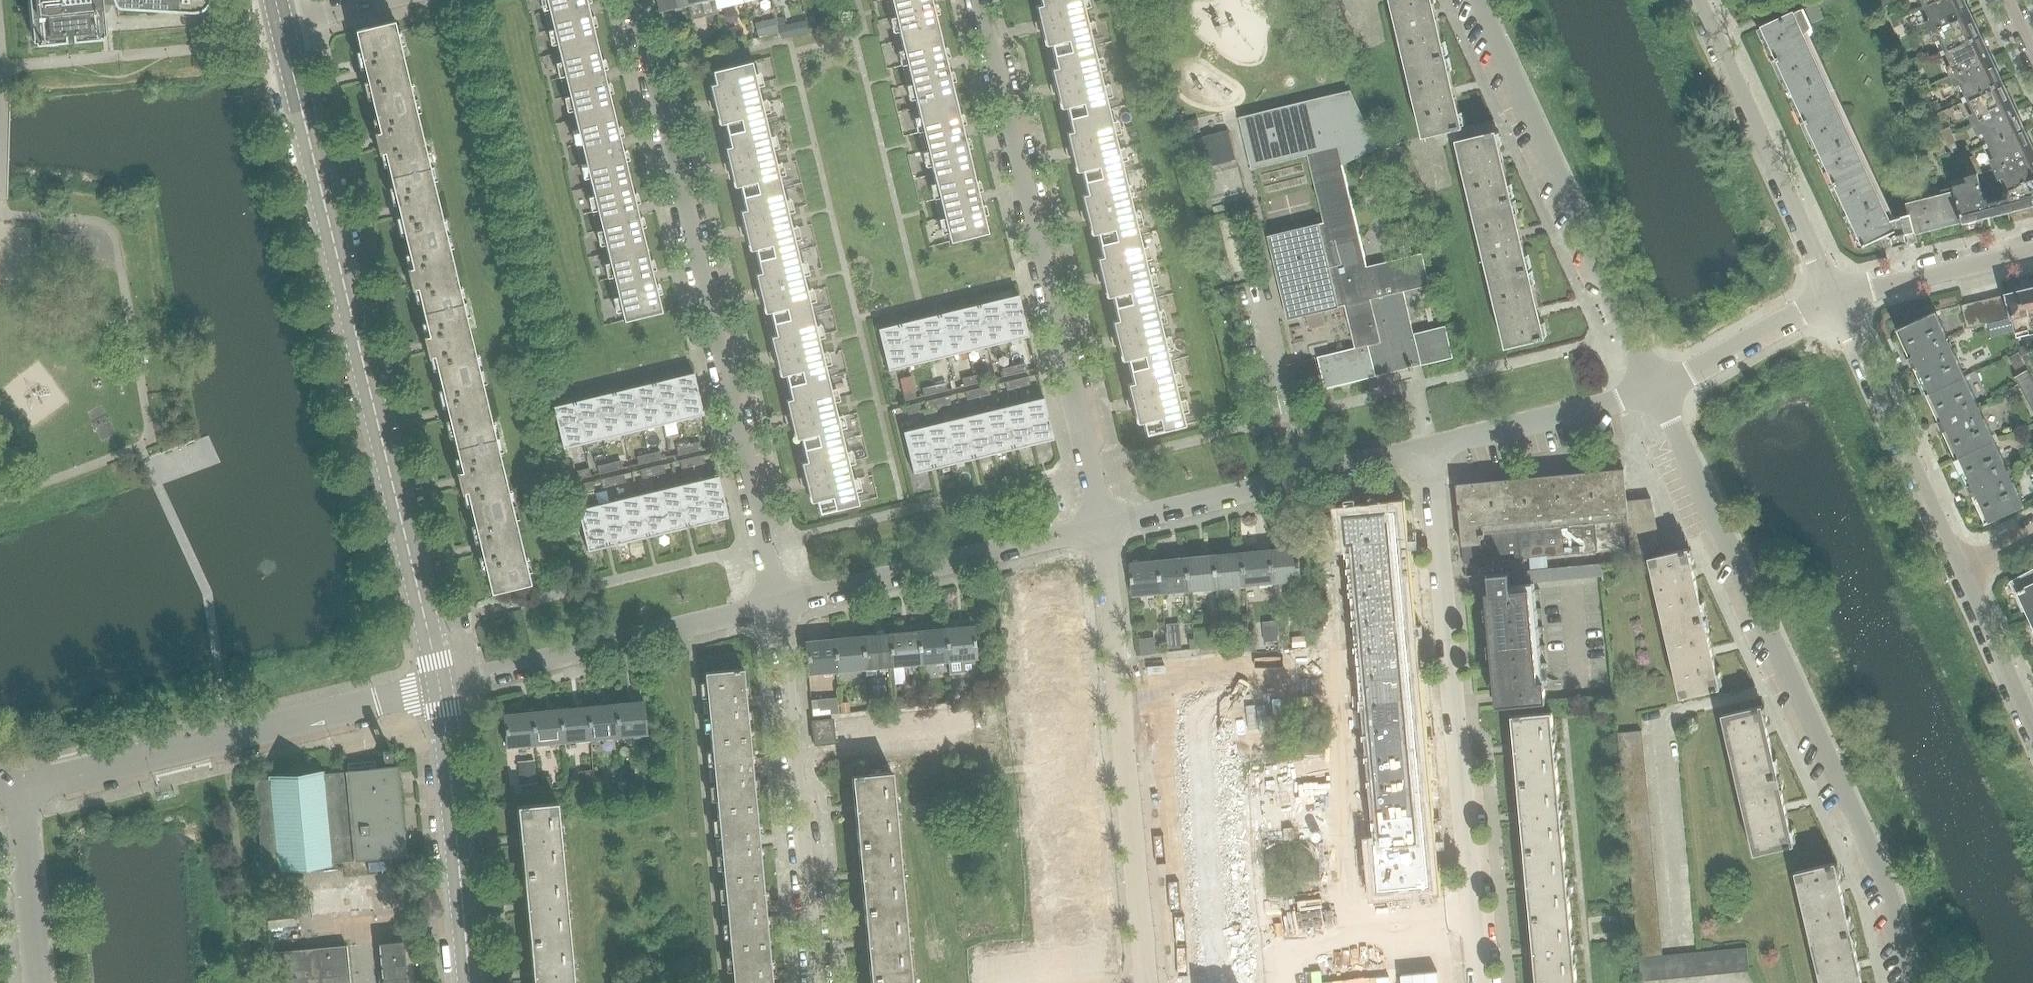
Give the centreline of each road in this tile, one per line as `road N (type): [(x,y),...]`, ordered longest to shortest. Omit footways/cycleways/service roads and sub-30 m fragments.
road 1 (tertiary): [(442,692),(283,29)]
road 2 (residential): [(1658,391),(1873,866),(1905,982)]
road 3 (residential): [(778,609),(636,0)]
road 4 (residential): [(1107,532),(976,0)]
road 5 (residential): [(1482,982),(1428,454)]
road 6 (residential): [(1148,982),(1107,532)]
road 7 (residential): [(21,795),(442,692)]
road 8 (residential): [(1476,0),(1658,391)]
road 9 (residential): [(815,982),(778,609)]
road 10 (residential): [(442,692),(778,609)]
road 11 (residential): [(778,609),(1107,532)]
road 12 (residential): [(1832,308),(1694,0)]
road 13 (residential): [(1107,532),(1428,454)]
road 14 (residential): [(1972,581),(1832,308)]
road 15 (tertiary): [(469,982),(442,692)]
road 16 (residential): [(1428,454),(1658,391)]
road 17 (residential): [(1832,308),(2032,249)]
road 18 (residential): [(1658,391),(1832,308)]
road 19 (residential): [(40,982),(21,795)]
road 20 (residential): [(2032,721),(1972,581)]
road 21 (residential): [(283,29),(403,0)]

